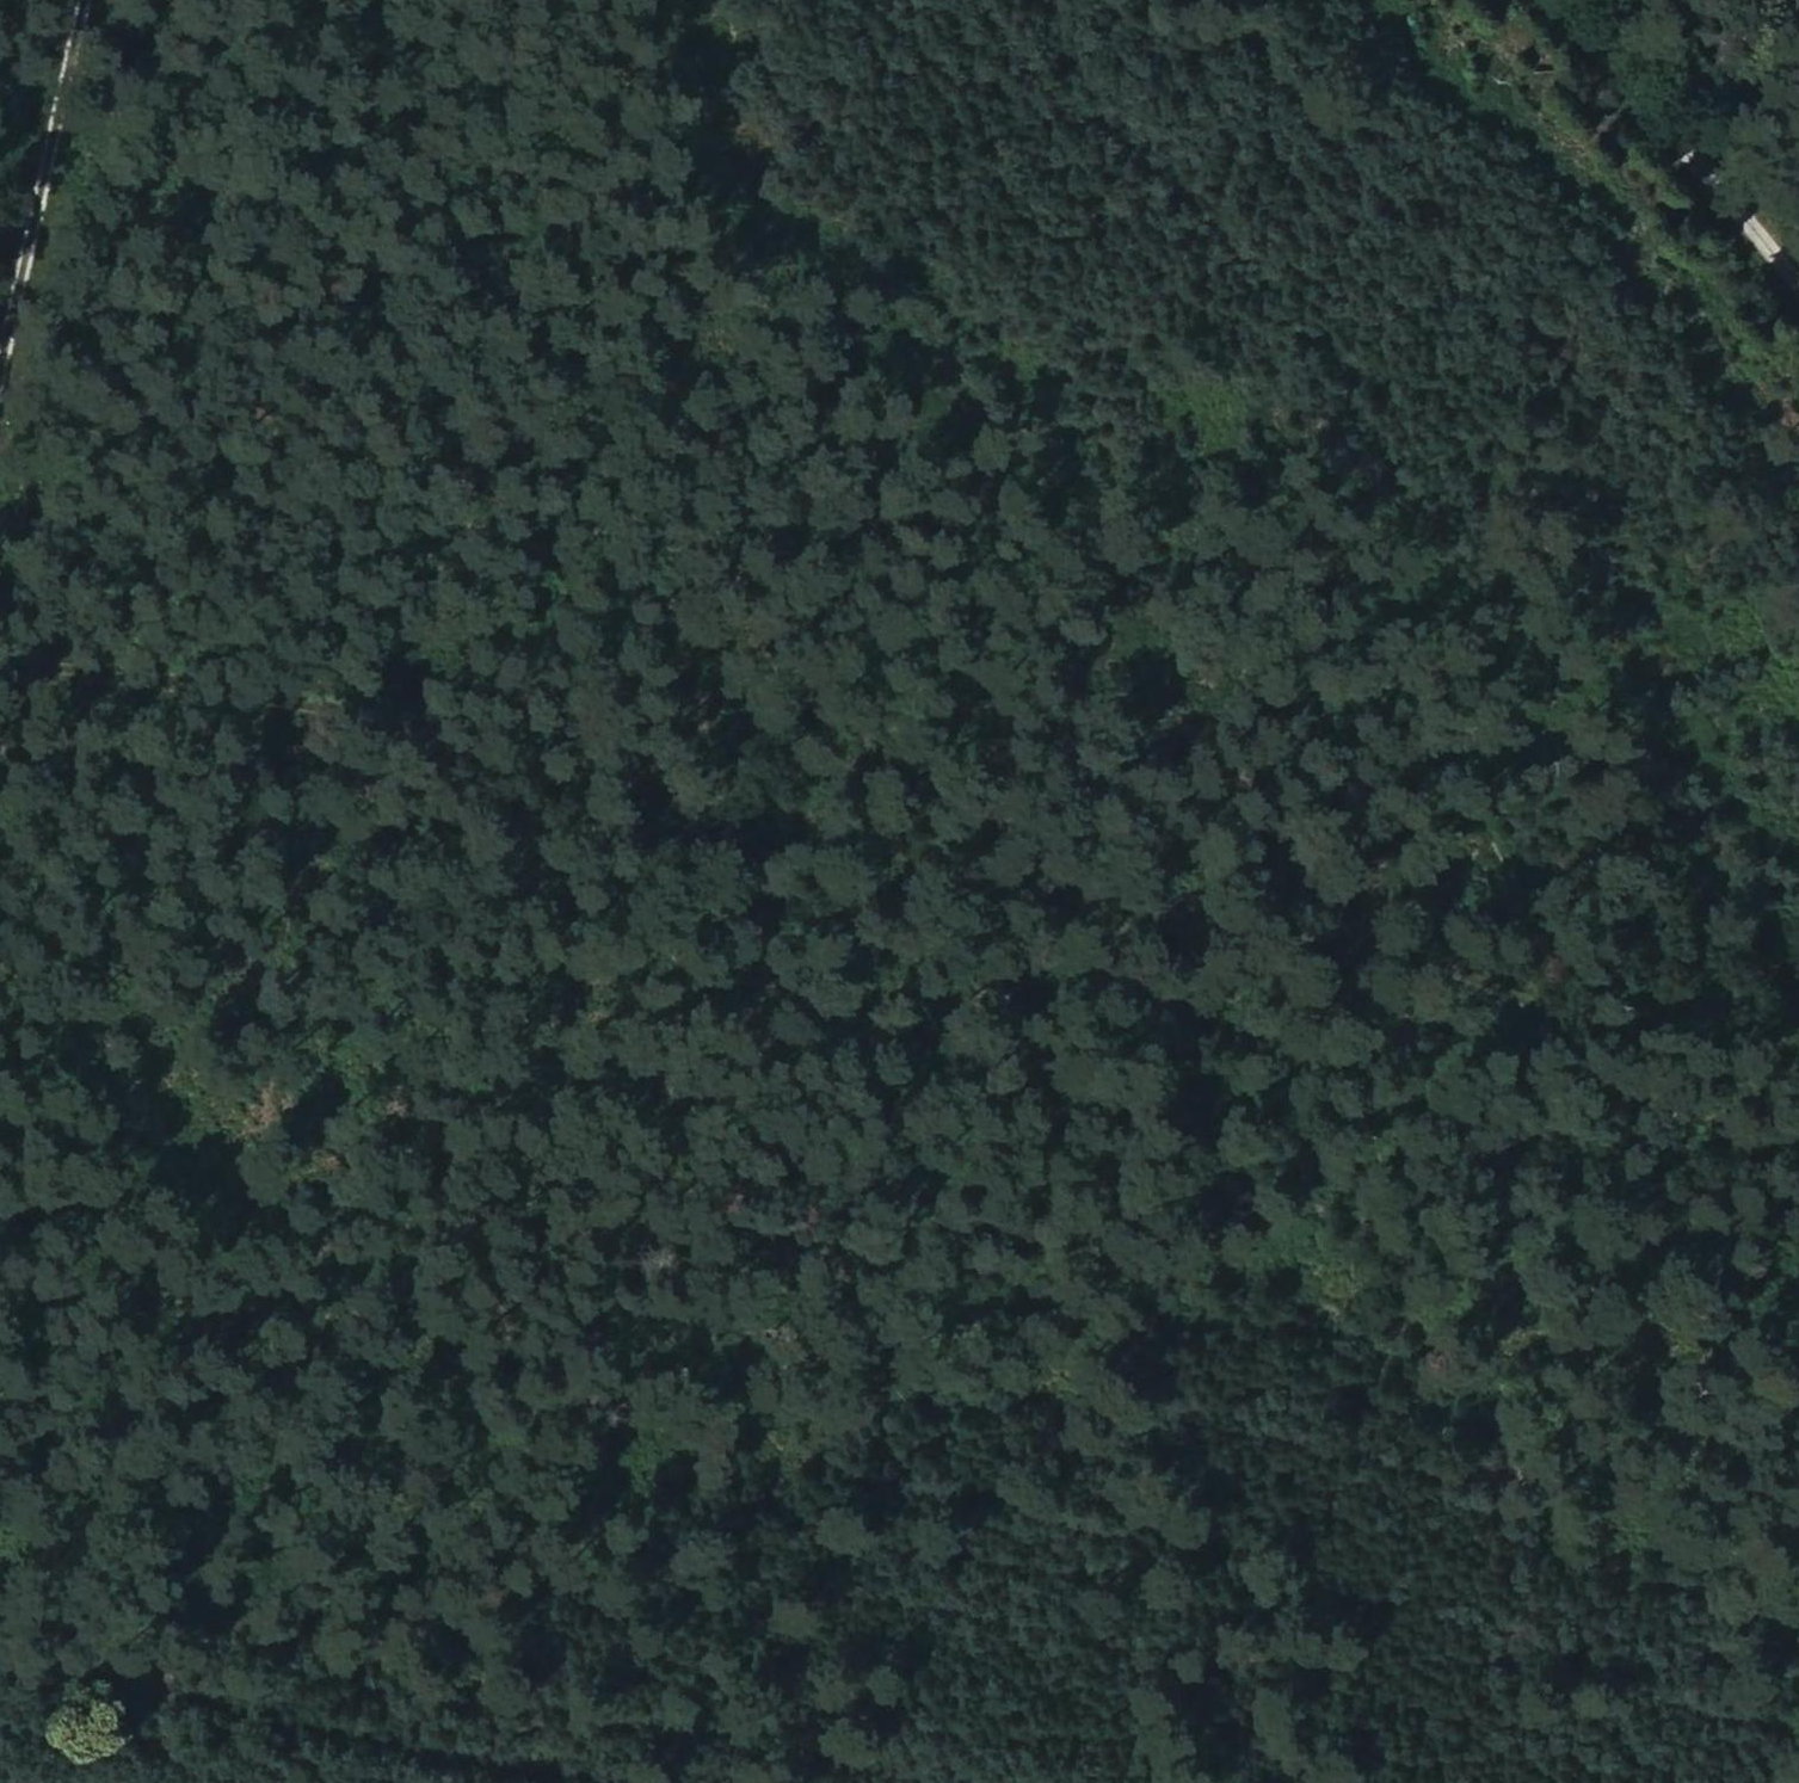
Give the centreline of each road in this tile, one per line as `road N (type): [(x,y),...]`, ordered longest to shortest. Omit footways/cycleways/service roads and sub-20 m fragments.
road 1 (track): [(0,512),(137,0)]
road 2 (unclassified): [(1798,308),(1539,0)]

